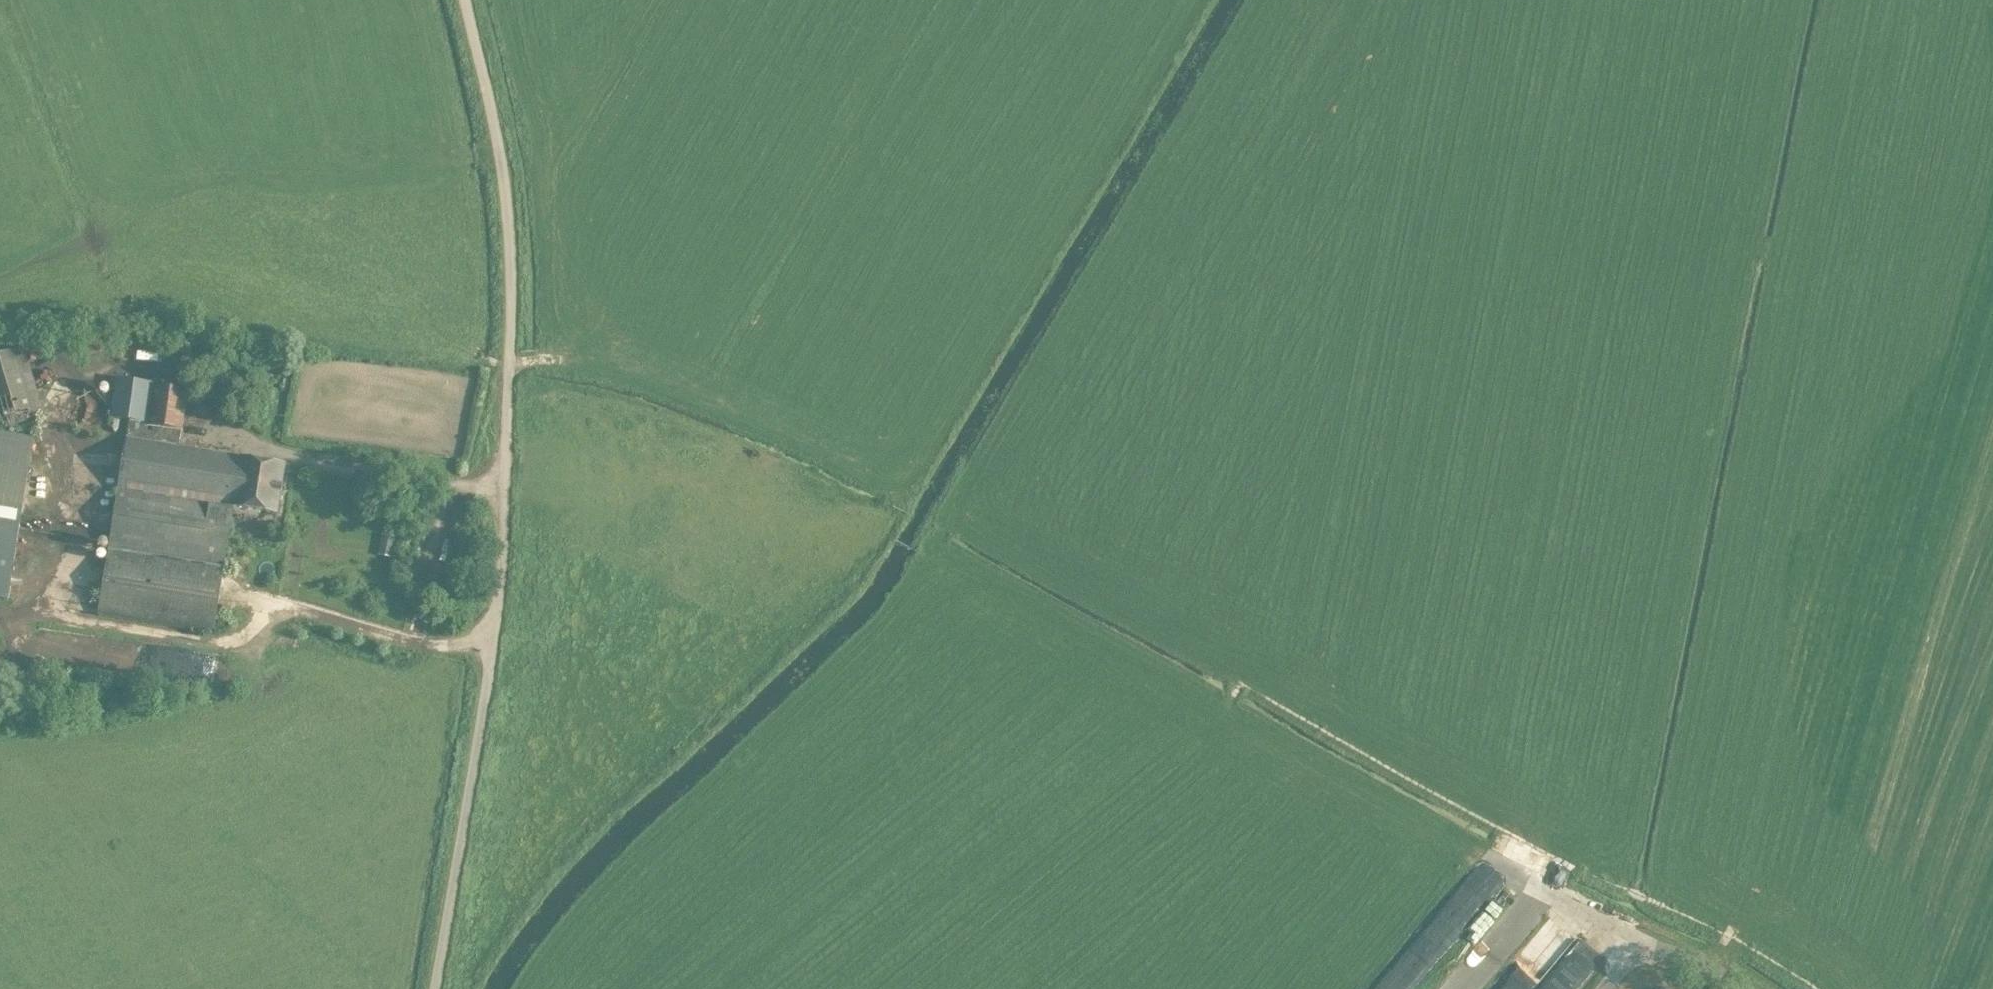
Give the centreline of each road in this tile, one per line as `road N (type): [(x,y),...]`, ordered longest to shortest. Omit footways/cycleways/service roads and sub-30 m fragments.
road 1 (unclassified): [(432,988),(496,595),(504,478),(503,197),(463,0)]

